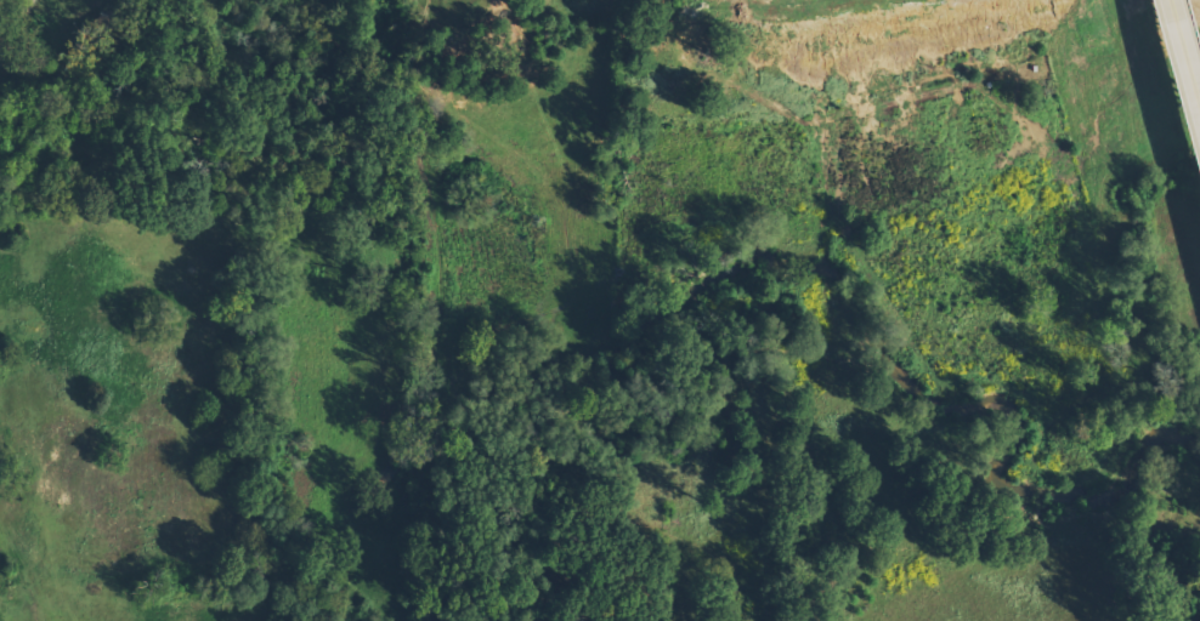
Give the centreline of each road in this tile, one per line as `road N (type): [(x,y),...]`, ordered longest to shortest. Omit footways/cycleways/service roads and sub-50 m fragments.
road 1 (trunk): [(1166,0),(1199,126)]

